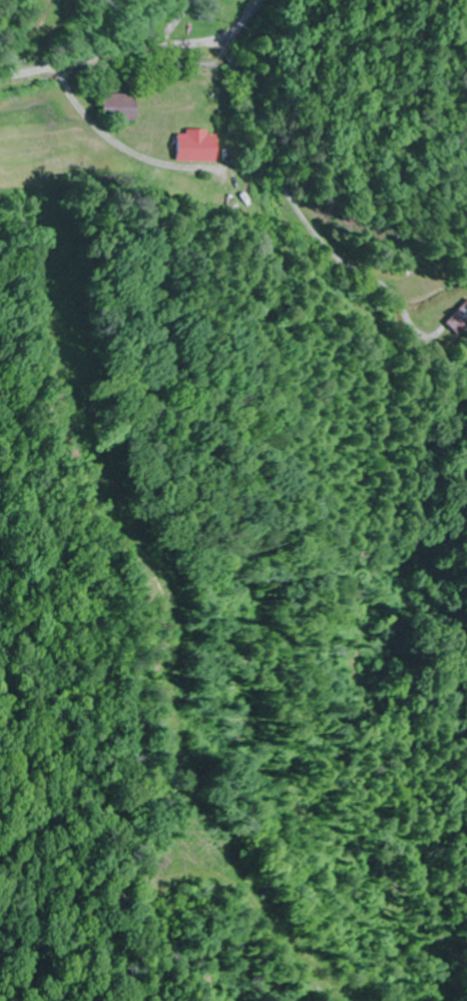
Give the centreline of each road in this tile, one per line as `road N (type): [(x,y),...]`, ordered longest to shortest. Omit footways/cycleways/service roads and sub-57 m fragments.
road 1 (residential): [(217,45),(238,70),(254,130),(312,226),(342,258),(385,284),(430,343)]
road 2 (residential): [(0,80),(76,61),(217,45),(246,30),(267,0)]

